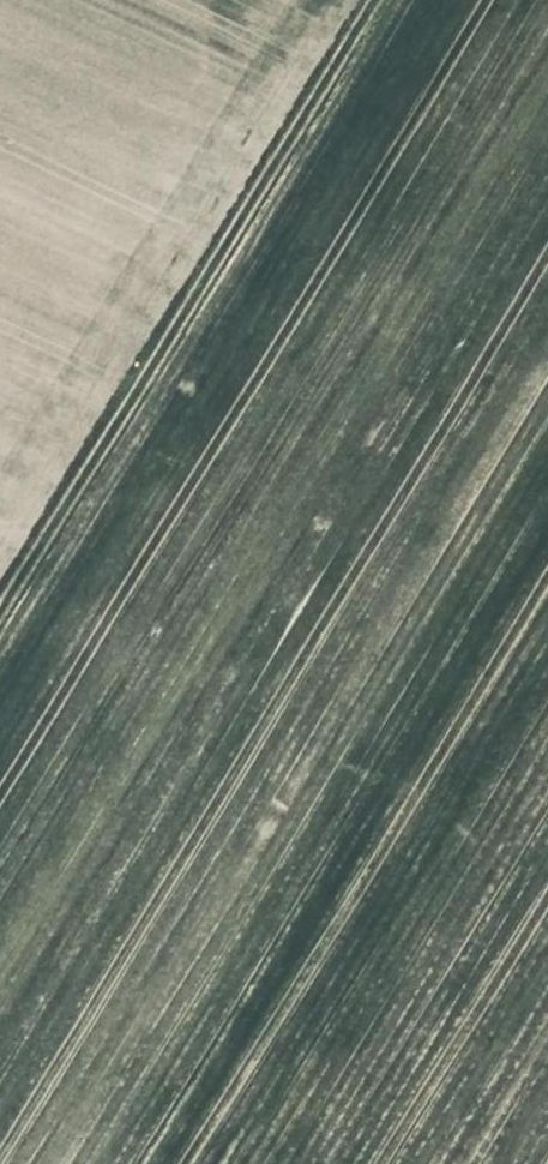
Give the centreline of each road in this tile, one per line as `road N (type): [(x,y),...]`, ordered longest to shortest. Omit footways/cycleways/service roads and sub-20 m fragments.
road 1 (track): [(0,575),(364,0)]

